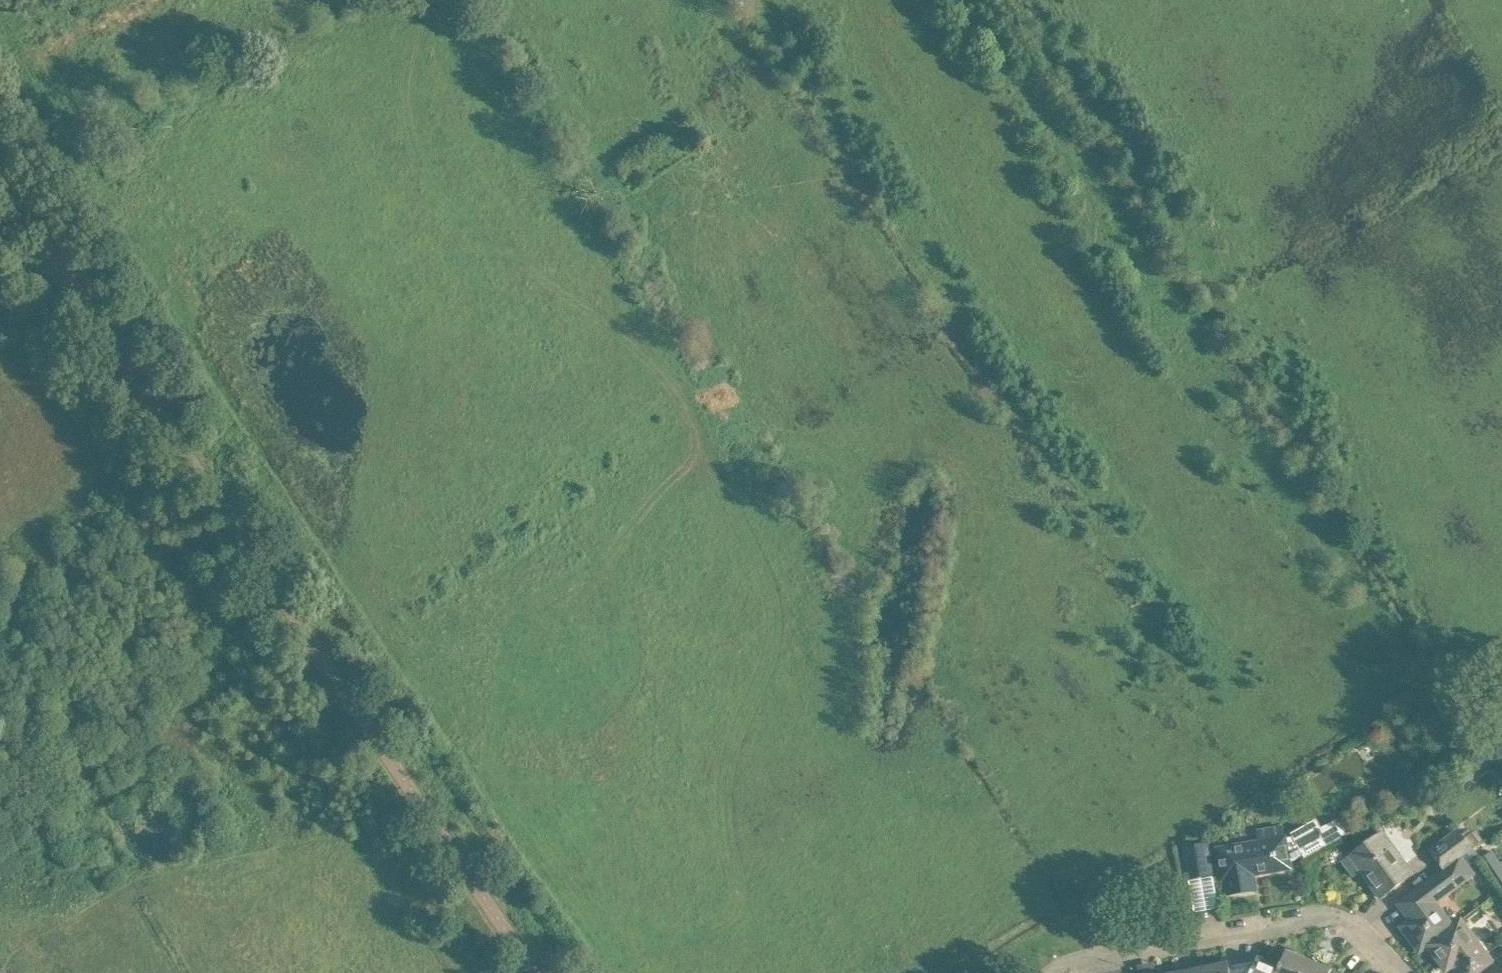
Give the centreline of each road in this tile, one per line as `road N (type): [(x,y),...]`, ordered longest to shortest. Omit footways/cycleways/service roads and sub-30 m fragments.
road 1 (residential): [(1402,972),(1327,916),(1063,972)]

